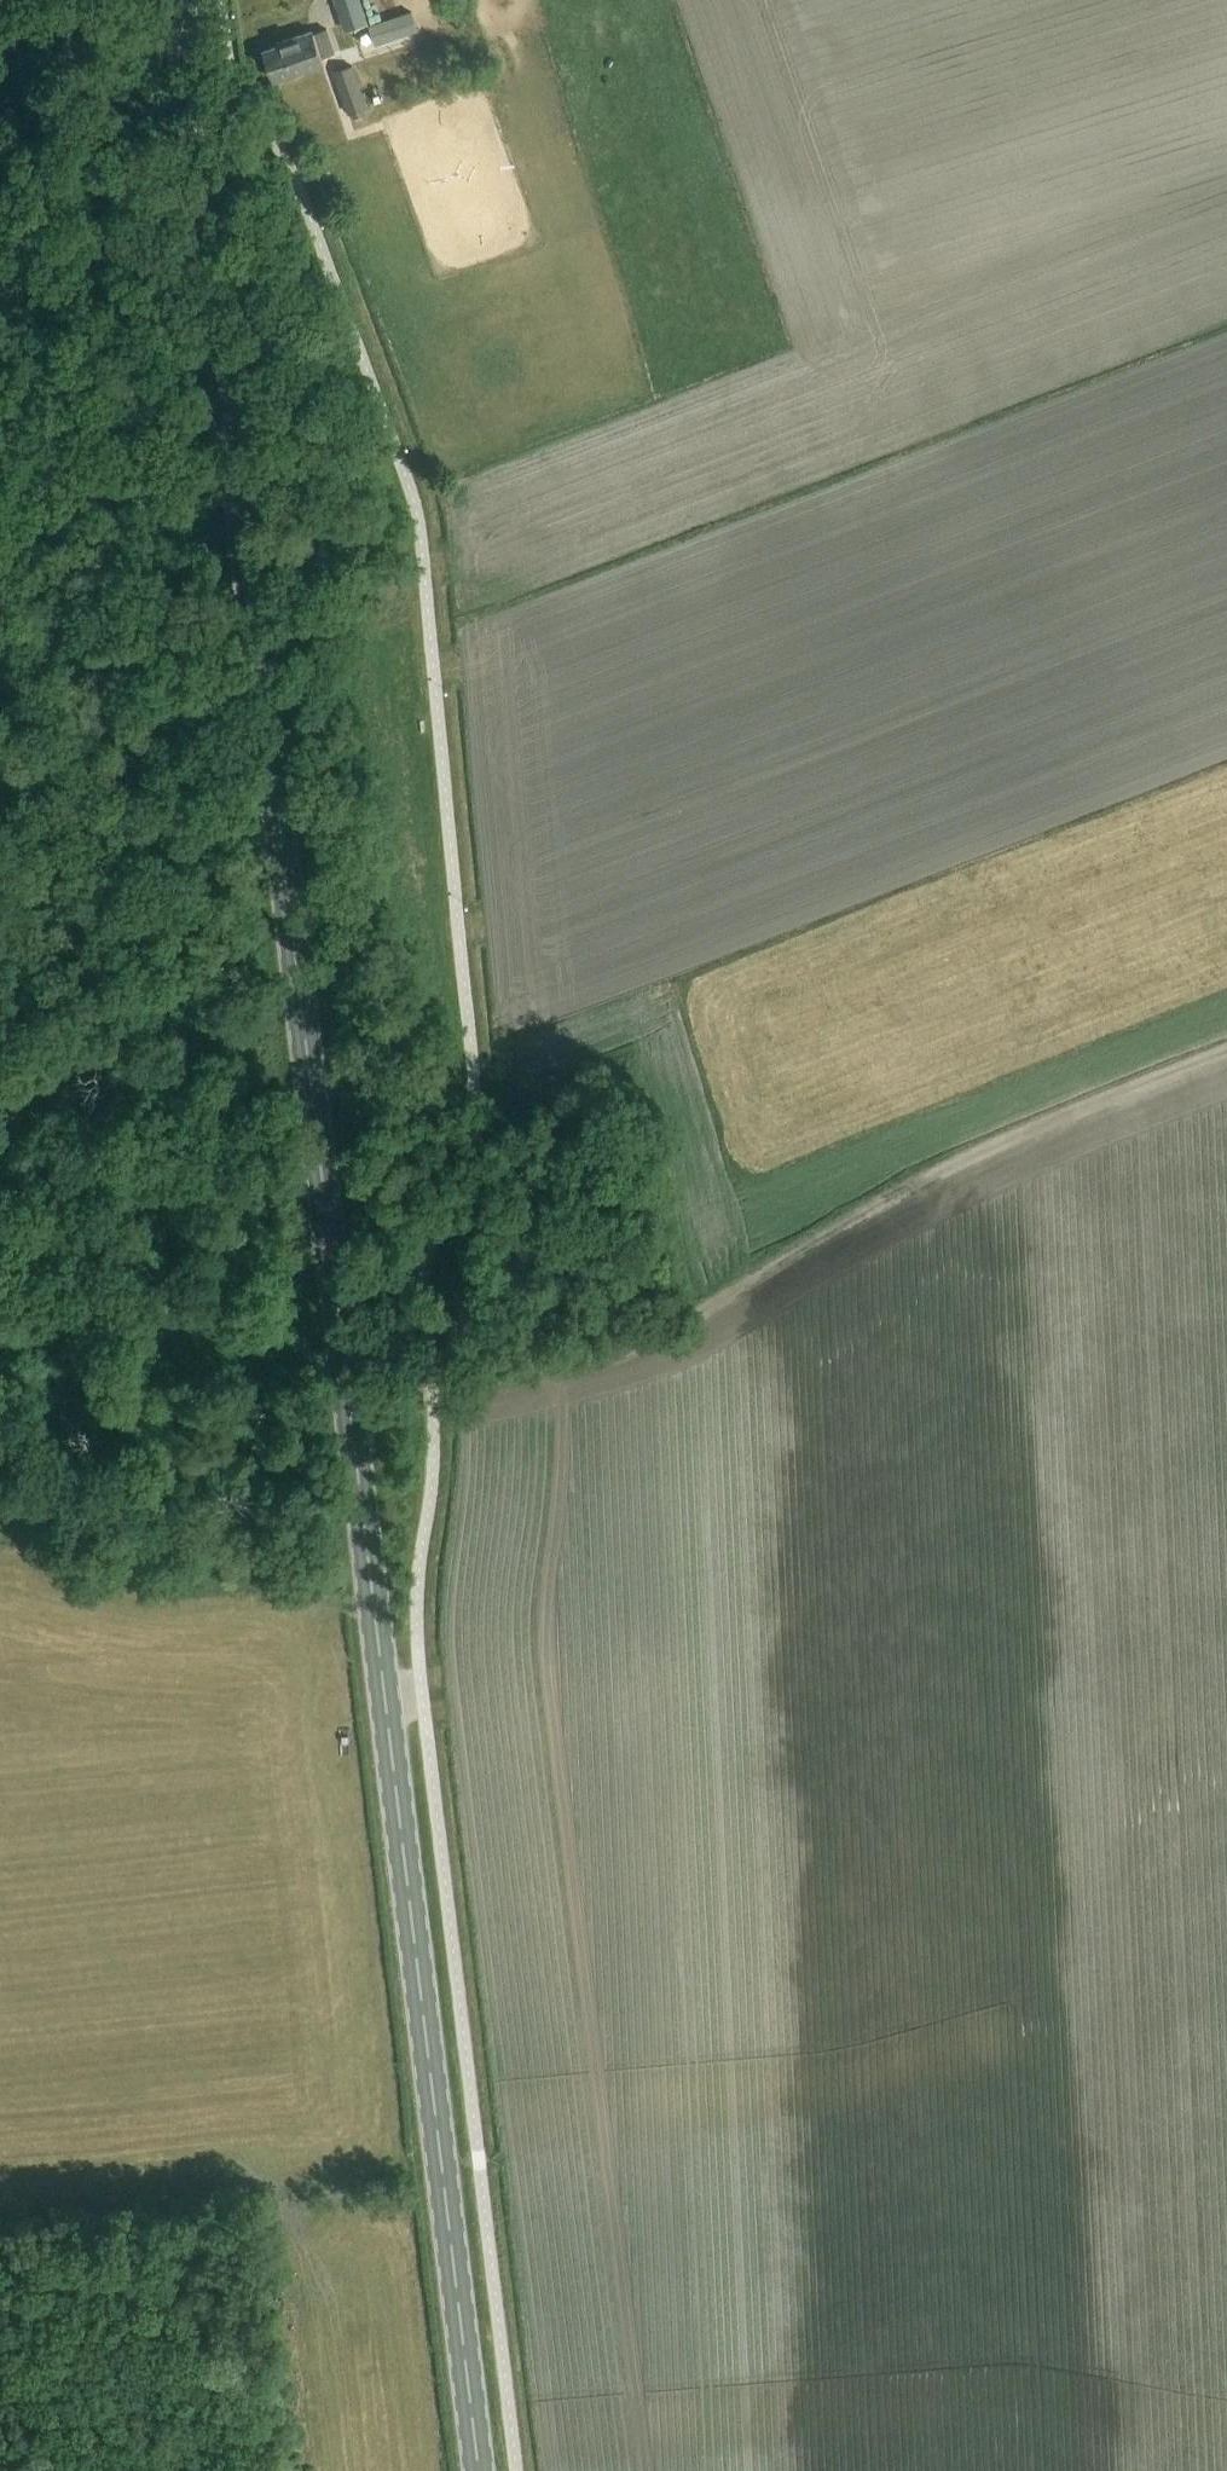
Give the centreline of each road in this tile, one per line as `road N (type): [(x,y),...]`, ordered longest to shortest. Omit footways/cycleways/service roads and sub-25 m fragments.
road 1 (secondary): [(477,2470),(177,0)]
road 2 (track): [(1226,1059),(905,1194),(668,1330),(433,1392)]
road 3 (track): [(257,645),(424,570)]

